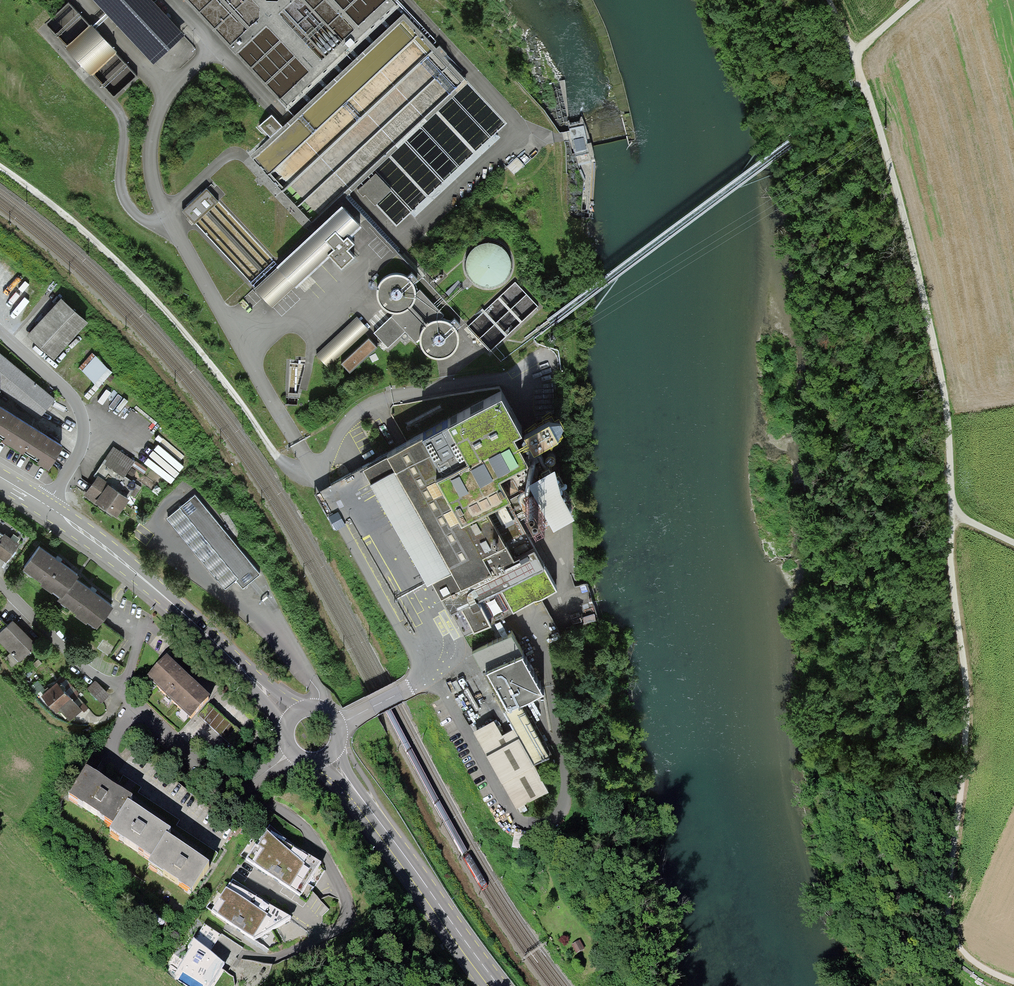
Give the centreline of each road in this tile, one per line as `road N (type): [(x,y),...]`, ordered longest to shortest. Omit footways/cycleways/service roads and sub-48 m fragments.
road 1 (track): [(1013,983),(968,961),(948,929),(964,704),(947,554),(947,437),(897,200),(828,0)]
road 2 (track): [(0,168),(107,253),(159,308),(284,467),(313,472)]
road 3 (residential): [(291,751),(242,785),(217,777),(132,698),(77,662),(0,583)]
road 4 (primary): [(46,506),(243,670)]
road 5 (primary): [(364,801),(499,985)]
road 6 (residential): [(46,506),(79,452),(83,421),(71,395),(0,332)]

